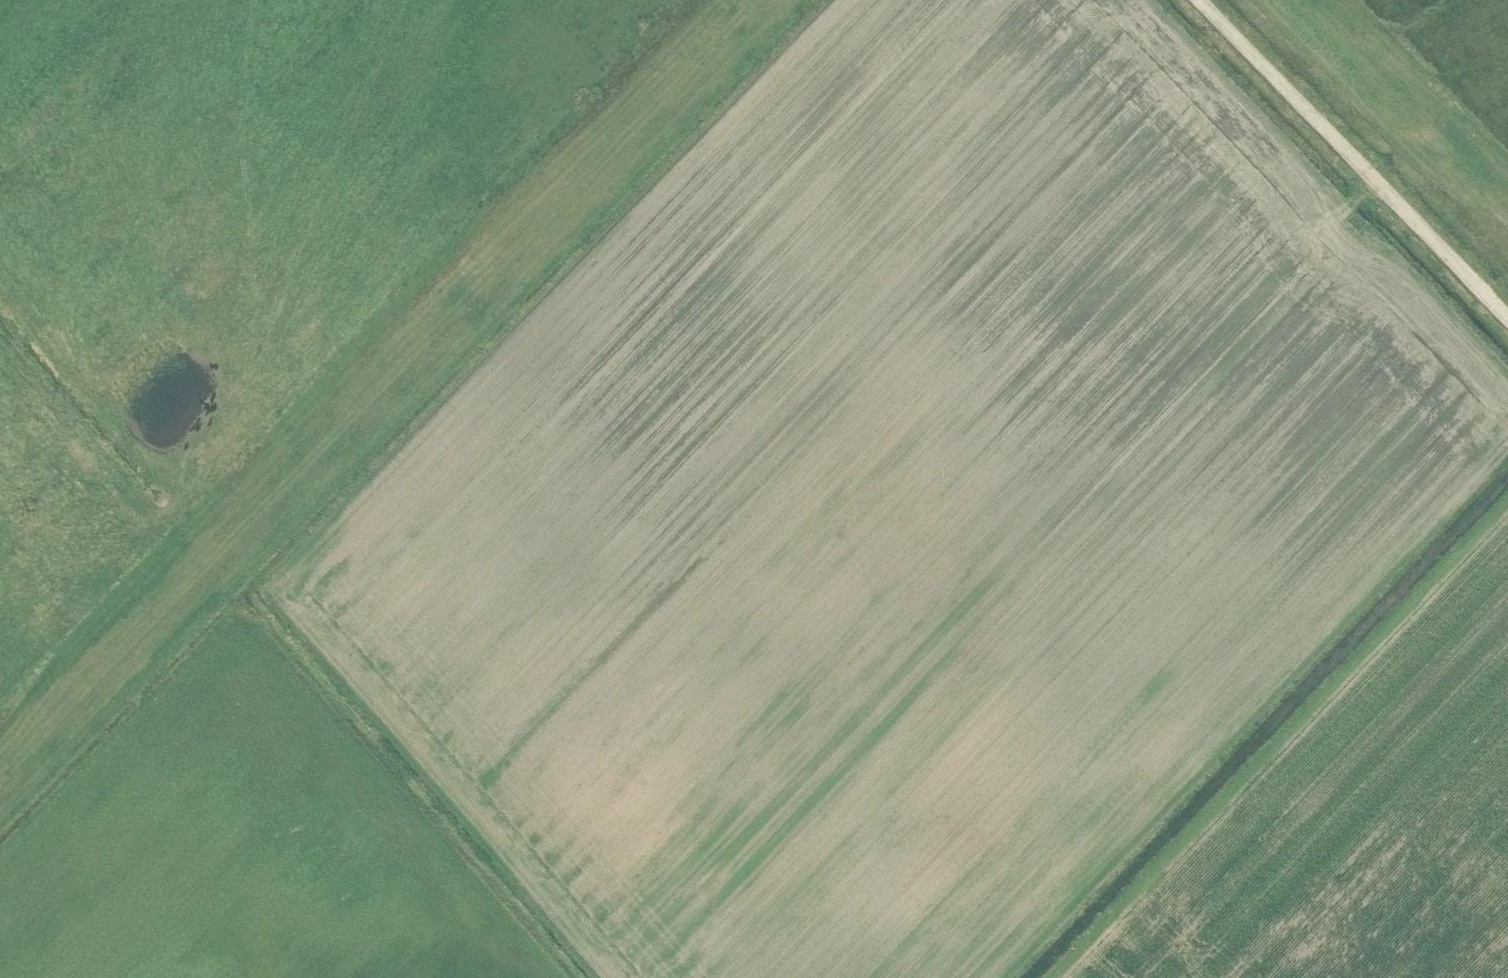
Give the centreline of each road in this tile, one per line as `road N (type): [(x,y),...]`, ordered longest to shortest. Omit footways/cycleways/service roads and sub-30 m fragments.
road 1 (track): [(1507,315),(1200,0)]

